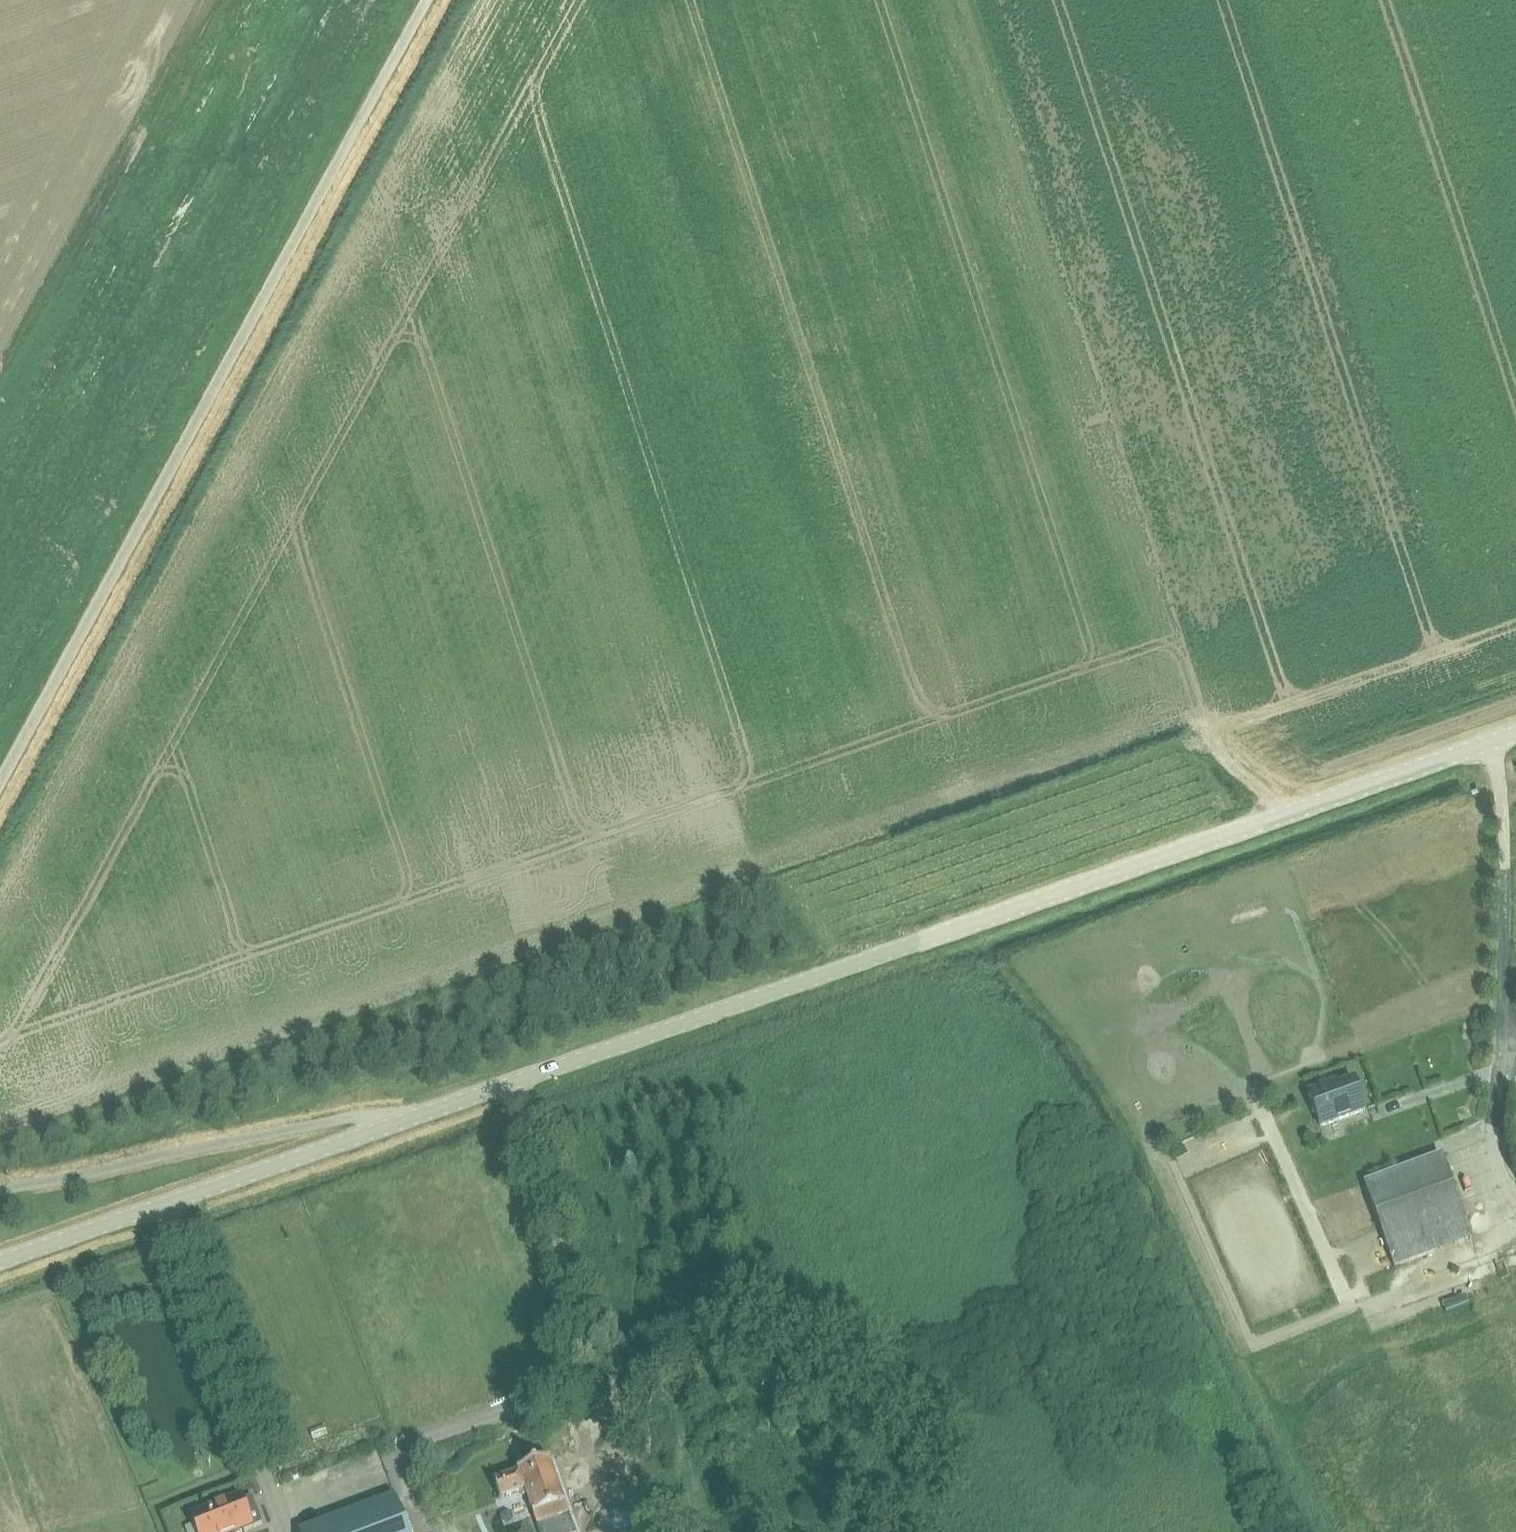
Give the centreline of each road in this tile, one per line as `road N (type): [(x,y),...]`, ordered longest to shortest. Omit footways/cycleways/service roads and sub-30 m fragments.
road 1 (tertiary): [(0,1264),(1515,732)]

